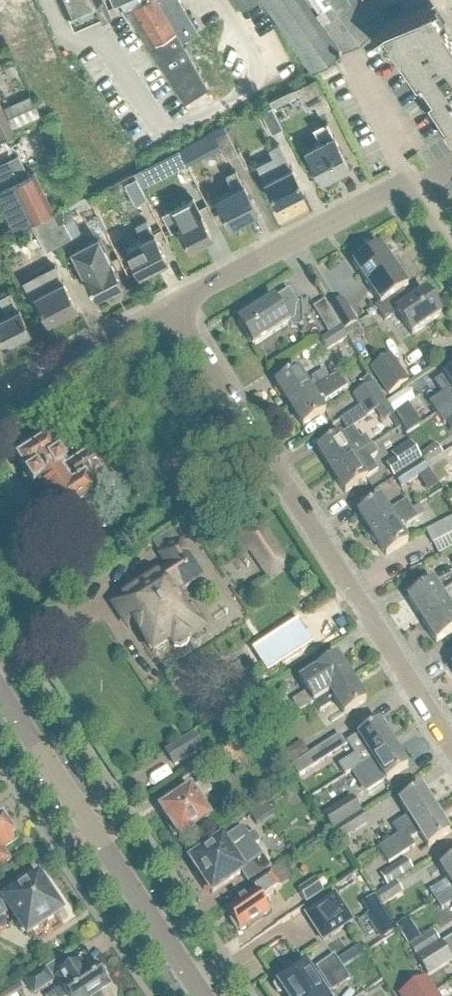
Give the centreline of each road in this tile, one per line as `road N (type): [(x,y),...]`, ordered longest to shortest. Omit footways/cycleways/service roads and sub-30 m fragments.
road 1 (residential): [(451,749),(169,300)]
road 2 (residential): [(200,995),(0,694)]
road 3 (residential): [(169,300),(411,184)]
road 4 (residential): [(0,391),(169,300)]

